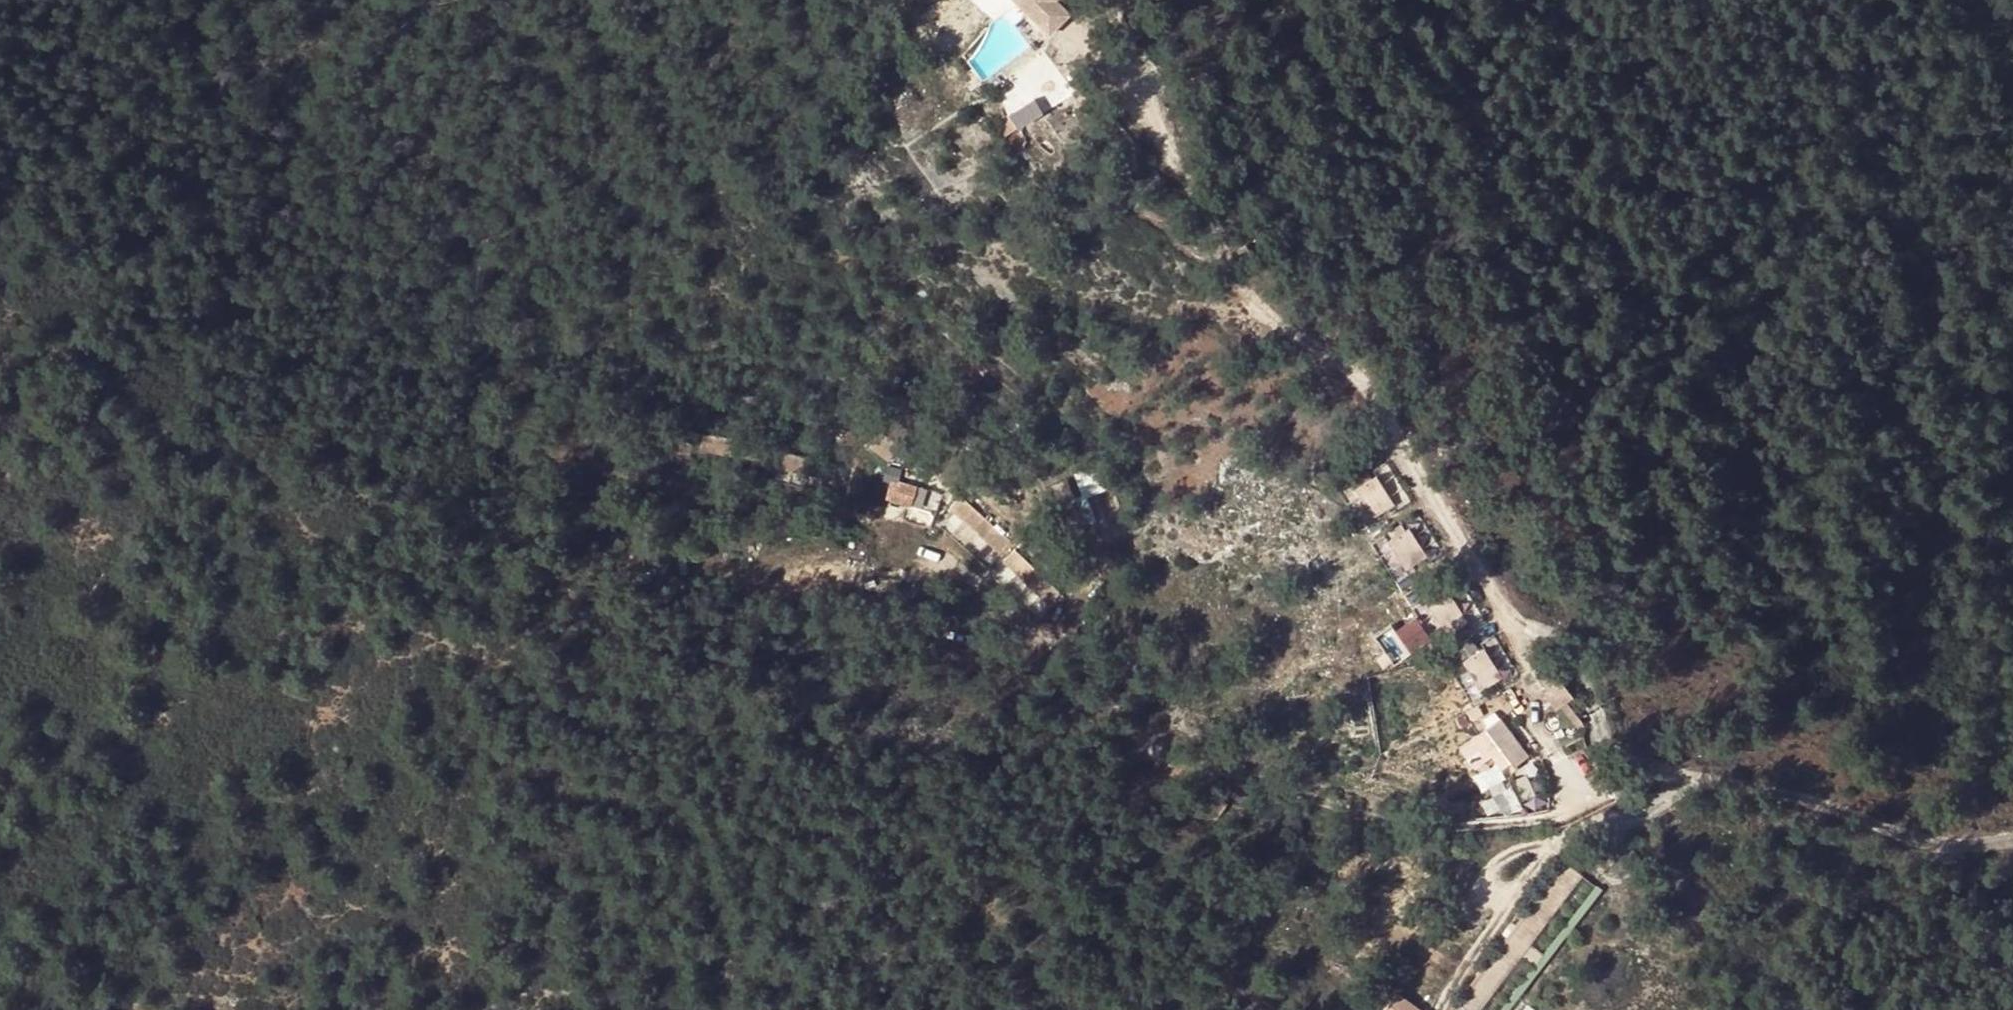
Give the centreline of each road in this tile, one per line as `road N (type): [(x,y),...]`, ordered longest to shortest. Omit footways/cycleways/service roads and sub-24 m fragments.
road 1 (track): [(1478,579),(1368,395),(1268,321),(1234,286),(1107,0)]

